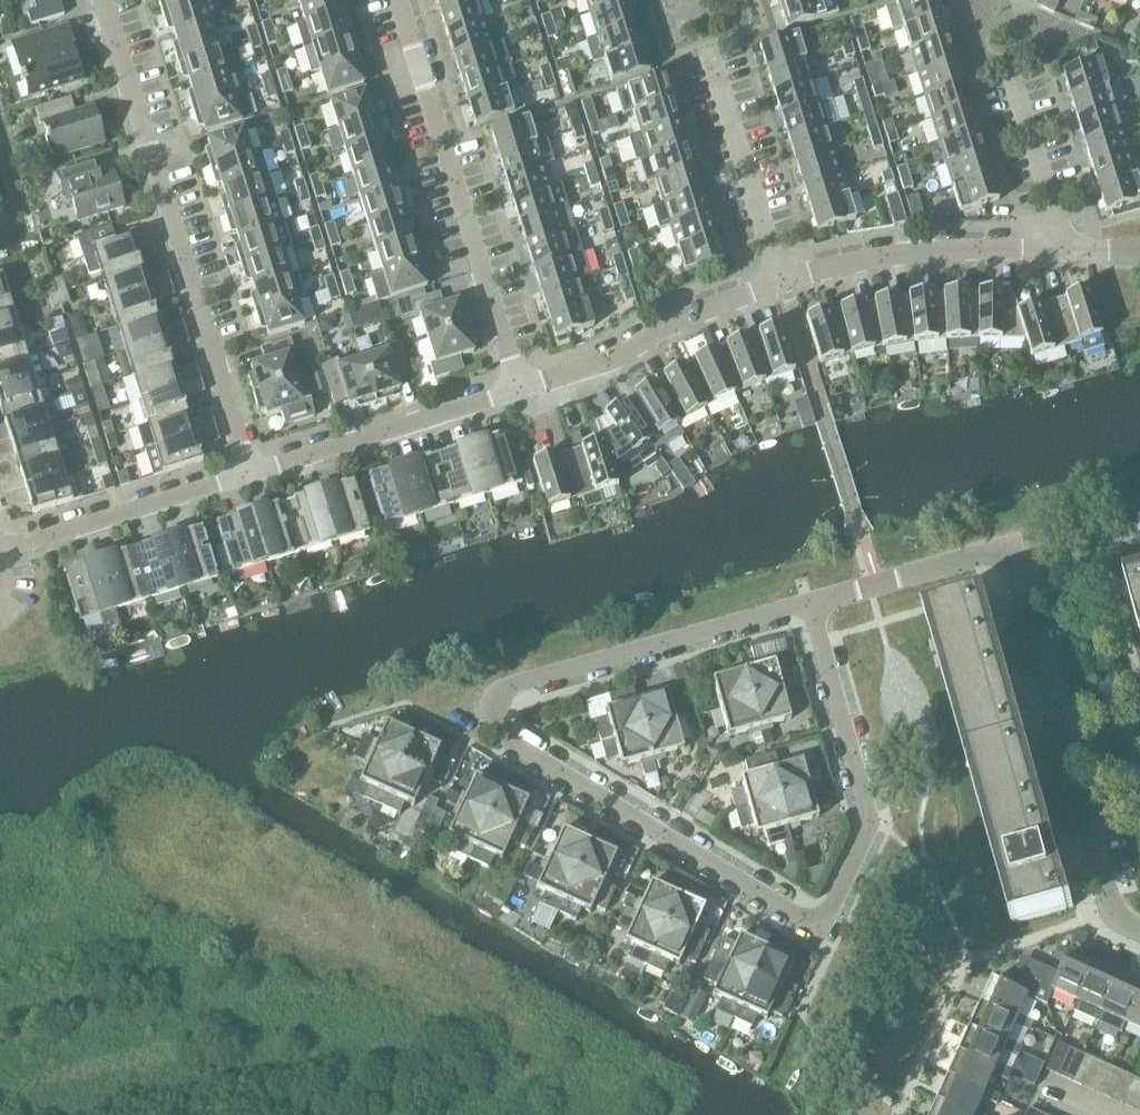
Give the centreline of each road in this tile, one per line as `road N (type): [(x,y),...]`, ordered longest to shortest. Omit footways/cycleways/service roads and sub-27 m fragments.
road 1 (residential): [(819,926),(498,735),(493,704),(510,687),(809,607)]
road 2 (residential): [(249,473),(106,0)]
road 3 (residential): [(522,389),(398,0)]
road 4 (residential): [(1139,936),(1110,915),(1015,592)]
road 5 (residential): [(819,926),(871,826),(809,607)]
road 6 (residential): [(783,278),(918,250),(1069,249)]
road 7 (residential): [(522,389),(249,473)]
road 8 (residential): [(783,278),(522,389)]
road 9 (residential): [(249,473),(27,543),(0,544)]
road 10 (residential): [(809,607),(1003,549),(1015,592)]
road 11 (residential): [(783,278),(713,47)]
road 12 (residential): [(1069,249),(1009,66)]
road 13 (residential): [(1015,592),(1139,557)]

